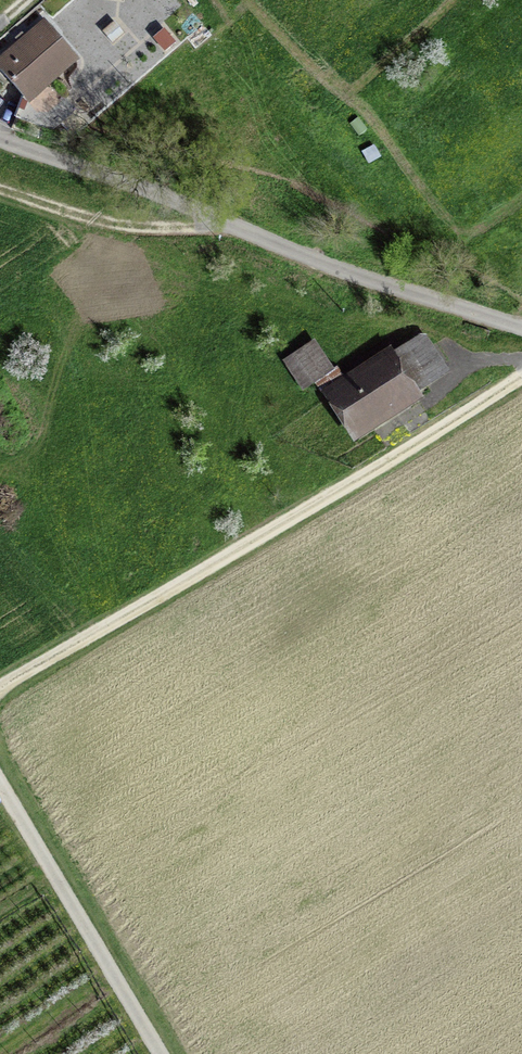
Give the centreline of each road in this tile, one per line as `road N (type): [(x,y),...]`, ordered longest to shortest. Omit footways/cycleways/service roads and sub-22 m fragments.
road 1 (track): [(0,689),(521,378)]
road 2 (residential): [(521,326),(377,287),(143,187),(0,139)]
road 3 (track): [(0,771),(161,1053)]
road 4 (track): [(235,225),(115,224),(0,188)]

